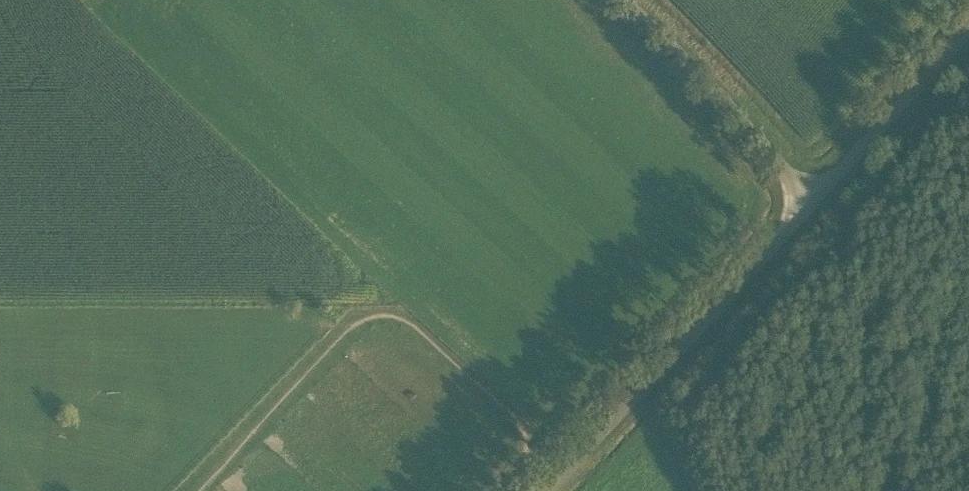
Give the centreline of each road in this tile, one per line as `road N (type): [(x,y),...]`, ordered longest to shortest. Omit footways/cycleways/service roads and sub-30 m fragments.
road 1 (unclassified): [(548,490),(815,197)]
road 2 (unclassified): [(625,0),(815,197)]
road 3 (unclassified): [(815,197),(968,31)]

